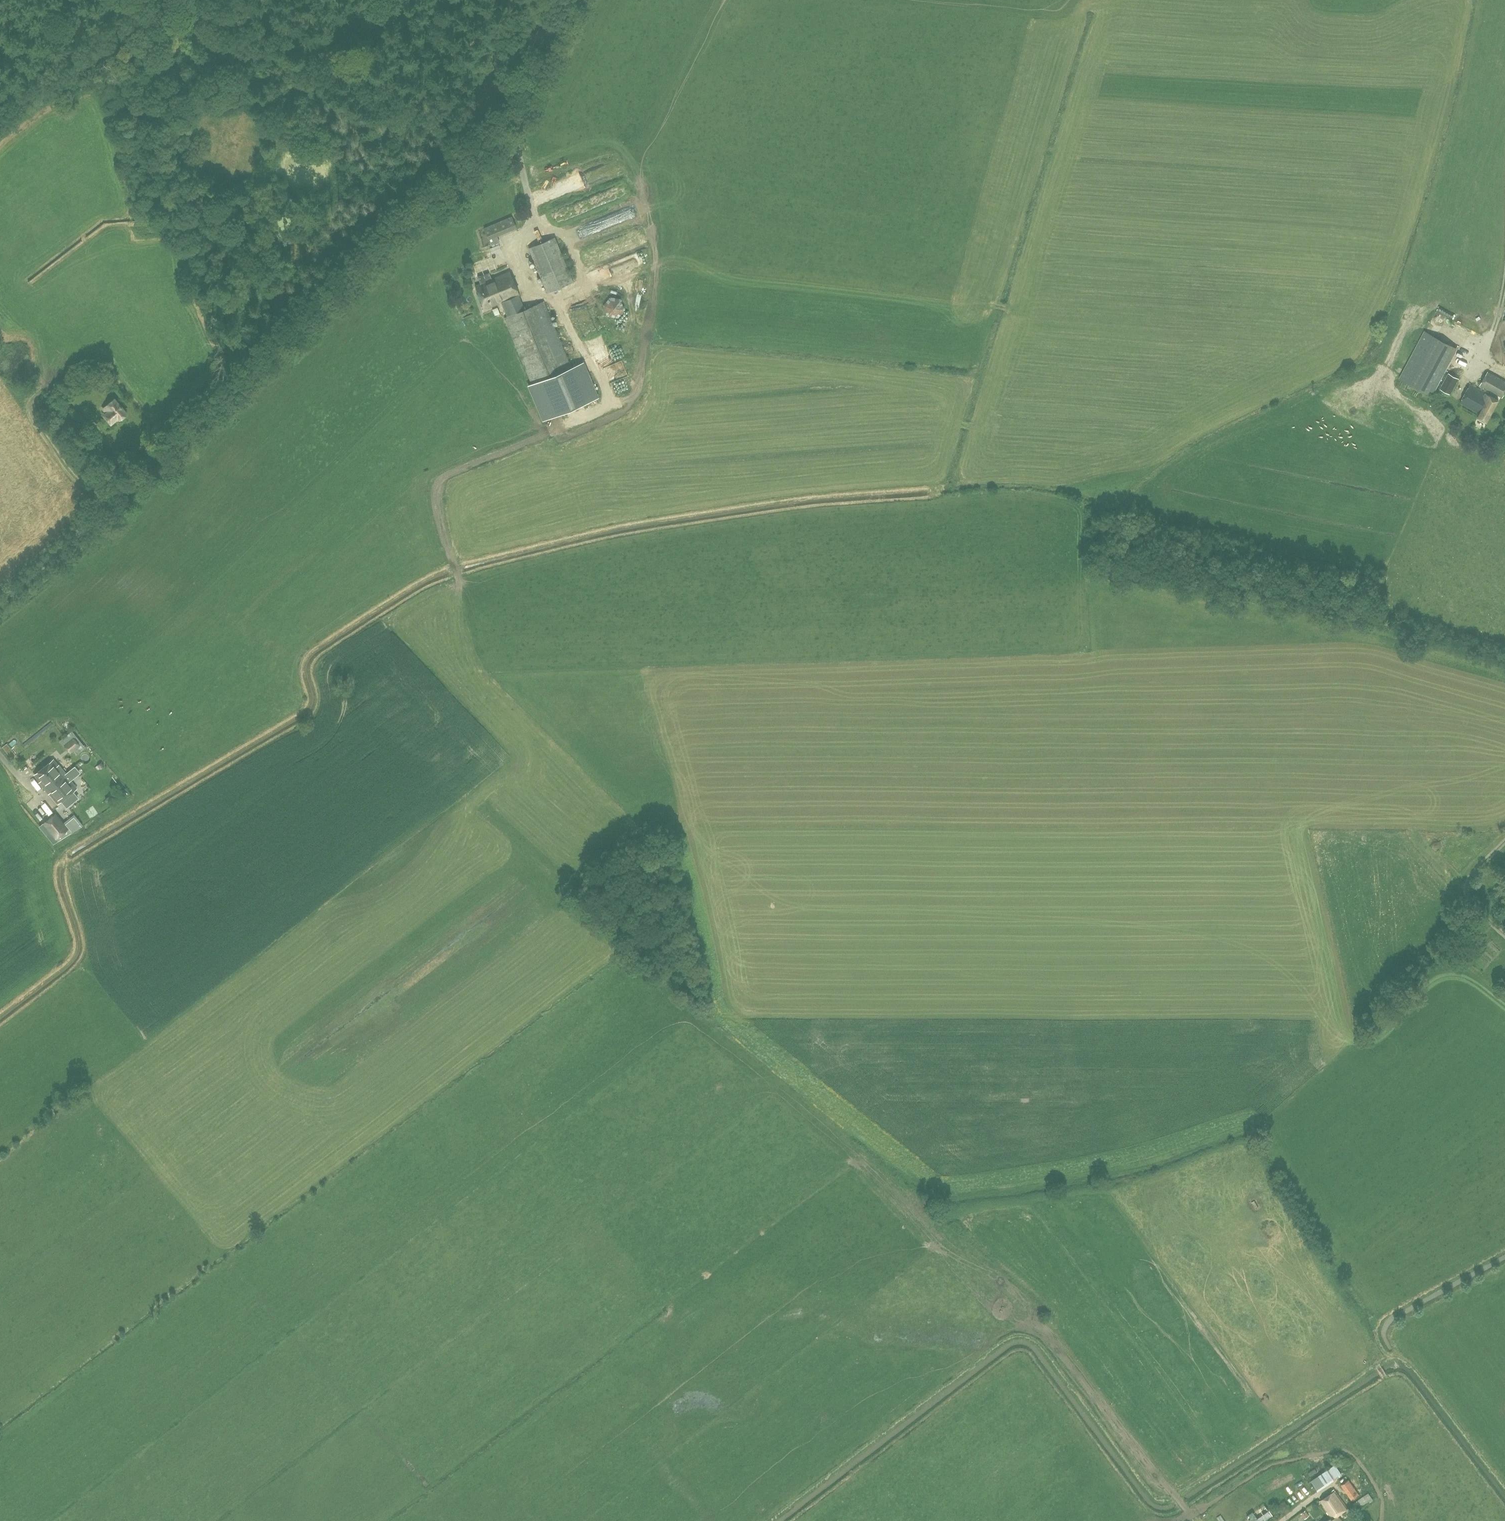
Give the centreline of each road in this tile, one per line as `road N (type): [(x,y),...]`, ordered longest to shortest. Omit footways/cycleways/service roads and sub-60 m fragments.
road 1 (unclassified): [(0,600),(497,133),(570,0)]

